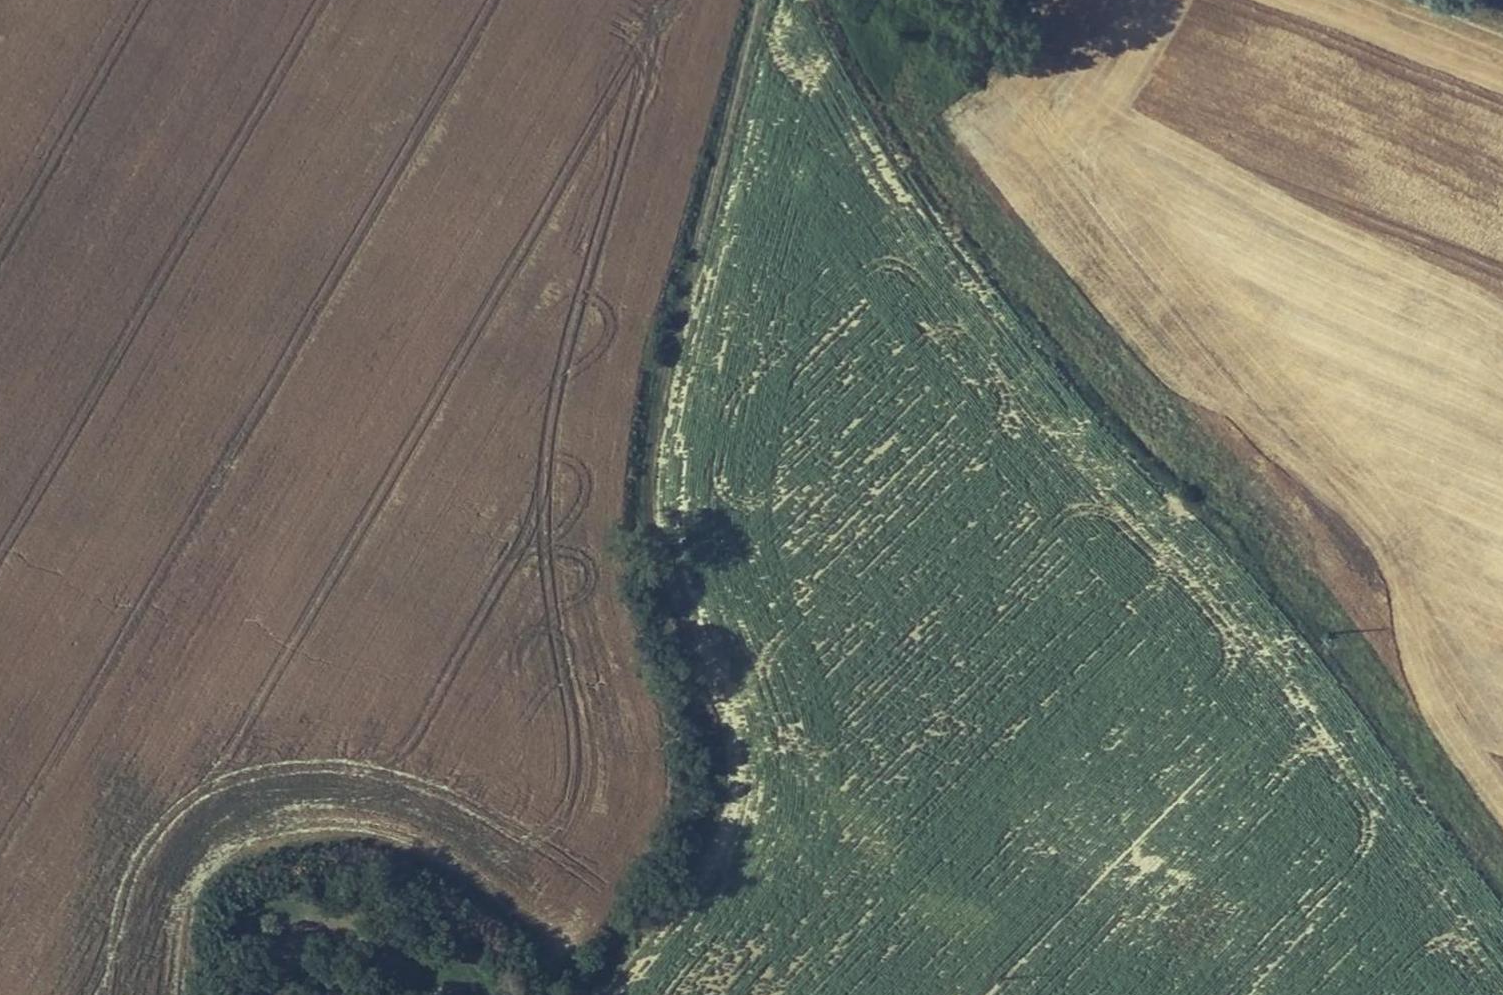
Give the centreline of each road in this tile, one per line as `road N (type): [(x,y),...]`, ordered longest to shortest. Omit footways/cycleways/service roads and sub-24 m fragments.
road 1 (track): [(590,994),(700,828),(724,748),(665,532),(672,331),(756,0)]

